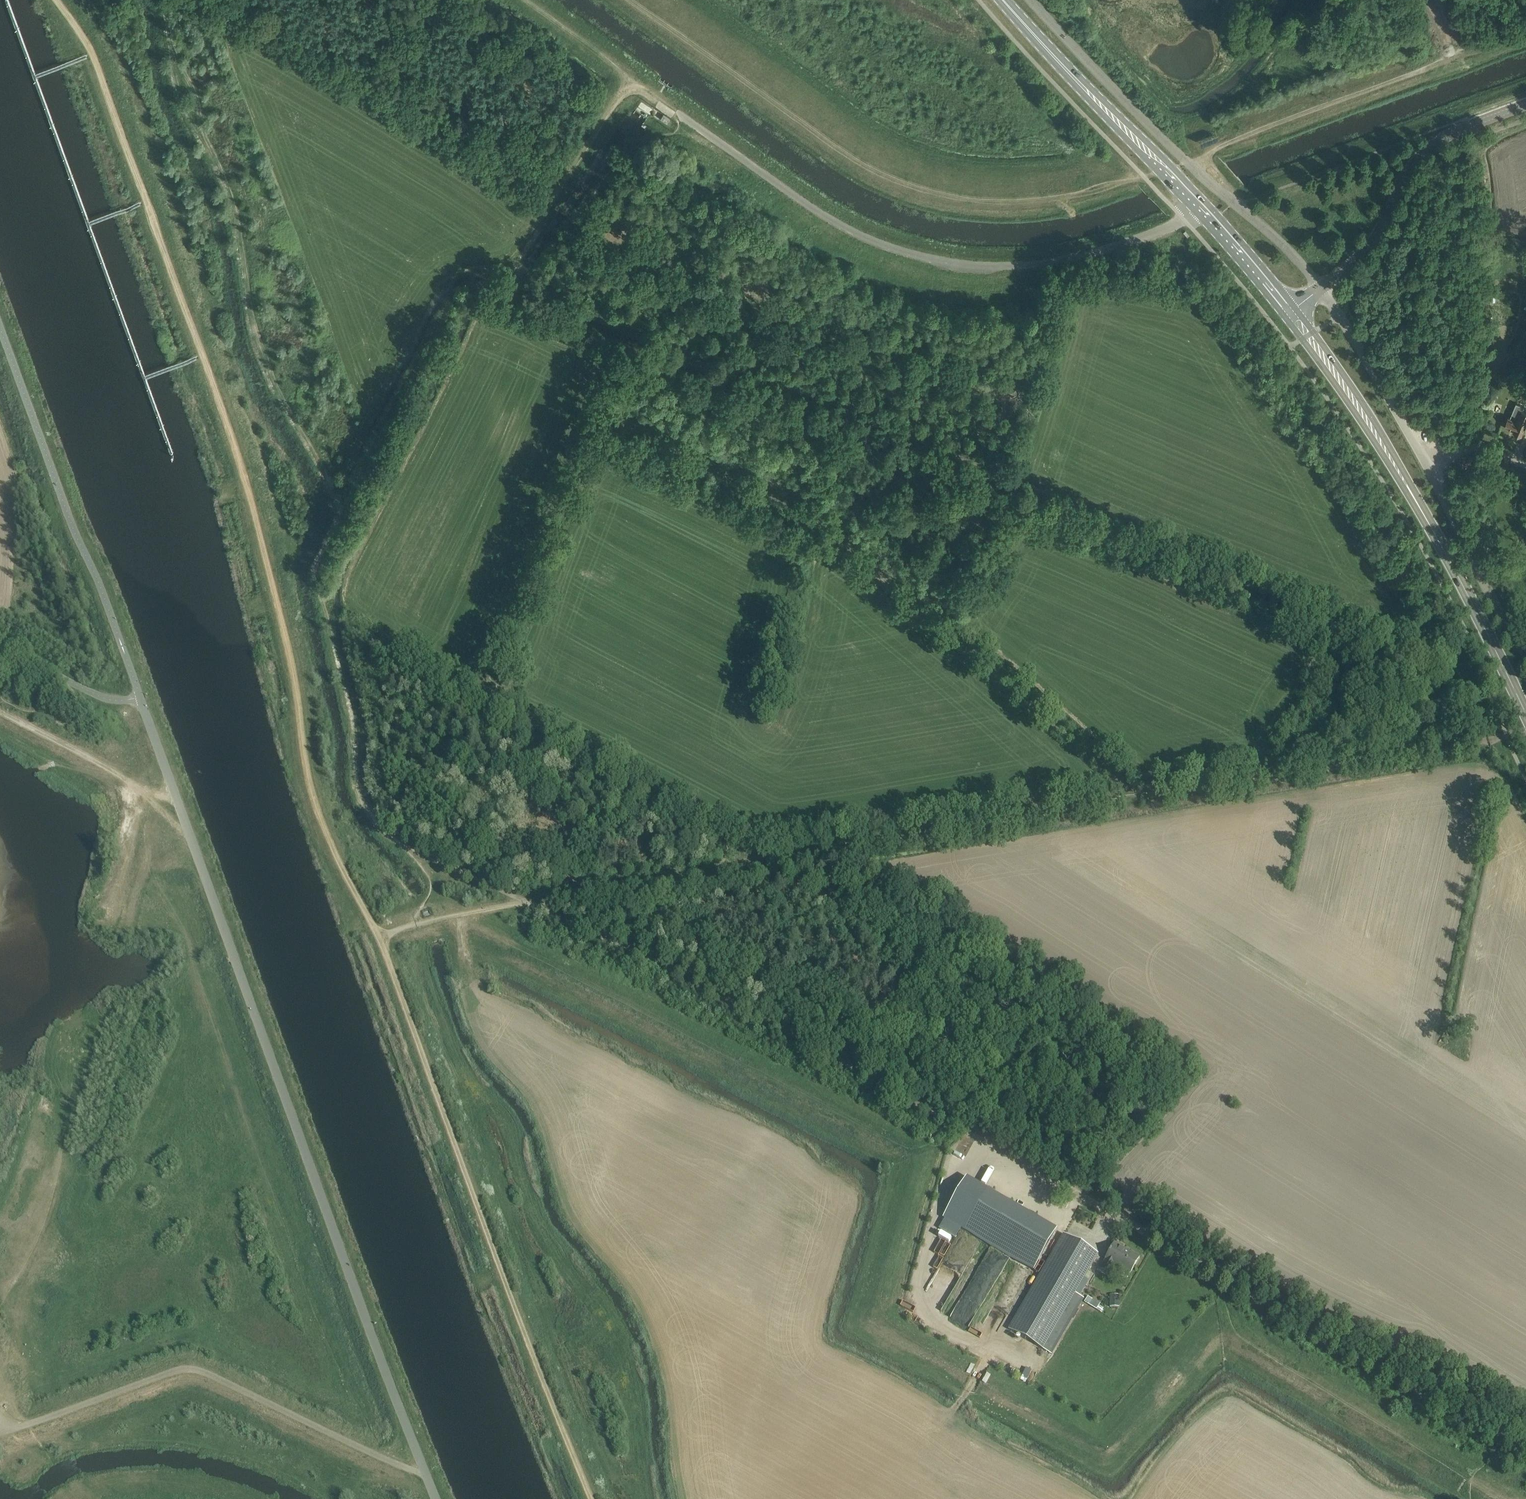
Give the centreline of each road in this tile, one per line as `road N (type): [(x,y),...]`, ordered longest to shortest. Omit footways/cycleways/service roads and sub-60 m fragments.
road 1 (track): [(592,1498),(379,936),(330,845),(303,764),(298,688),(242,470),(91,55),(54,0)]
road 2 (unclassified): [(1525,1451),(960,1126),(432,856)]
road 3 (track): [(1507,736),(581,886)]
road 4 (unclassified): [(139,698),(437,1498)]
road 5 (track): [(773,860),(1141,1058),(1153,1071),(1153,1090),(1107,1143),(1085,1145),(834,1002)]
road 6 (track): [(1140,797),(829,530),(596,416)]
road 7 (track): [(629,81),(519,258),(466,267),(434,289),(327,487)]
road 8 (track): [(1467,744),(1443,706),(1409,680),(1013,511)]
road 9 (secondary): [(1525,716),(1428,521),(1287,313)]
road 10 (track): [(0,1435),(190,1369),(408,1470),(425,1471)]
road 11 (secondary): [(1287,313),(1167,169),(1006,0)]
road 12 (unclassified): [(1525,651),(1427,464),(1320,289)]
road 13 (track): [(737,864),(735,839),(432,669)]
road 14 (track): [(489,699),(610,377)]
road 15 (tertiary): [(1320,289),(1372,246),(1416,162),(1457,131),(1525,106)]
road 16 (track): [(525,0),(693,122)]
road 17 (track): [(348,712),(359,798),(380,828),(432,856)]
road 18 (unclassified): [(139,698),(109,700),(0,646)]
road 19 (track): [(519,898),(379,936)]
road 20 (unclassified): [(1320,289),(1226,195)]

